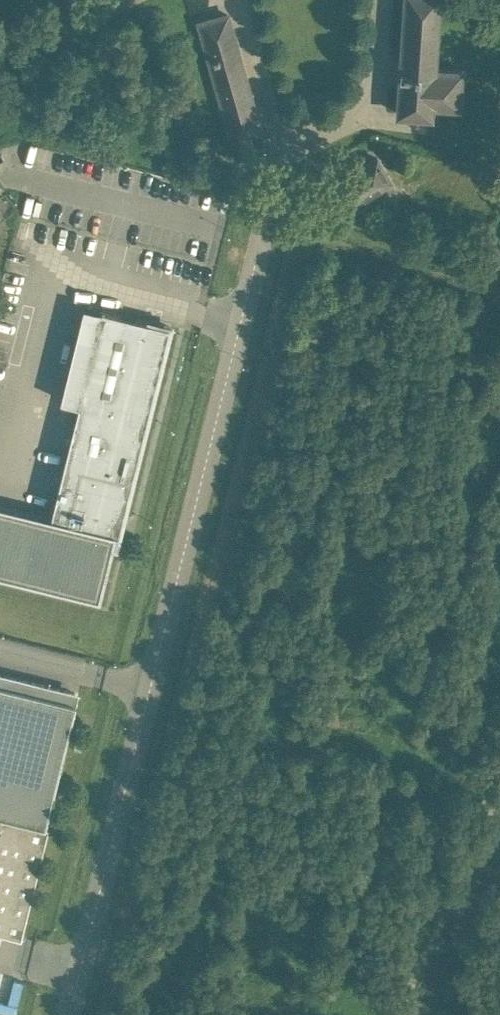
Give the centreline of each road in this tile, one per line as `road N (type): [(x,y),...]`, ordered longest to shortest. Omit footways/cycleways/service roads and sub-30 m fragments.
road 1 (unclassified): [(69,1014),(270,198)]

